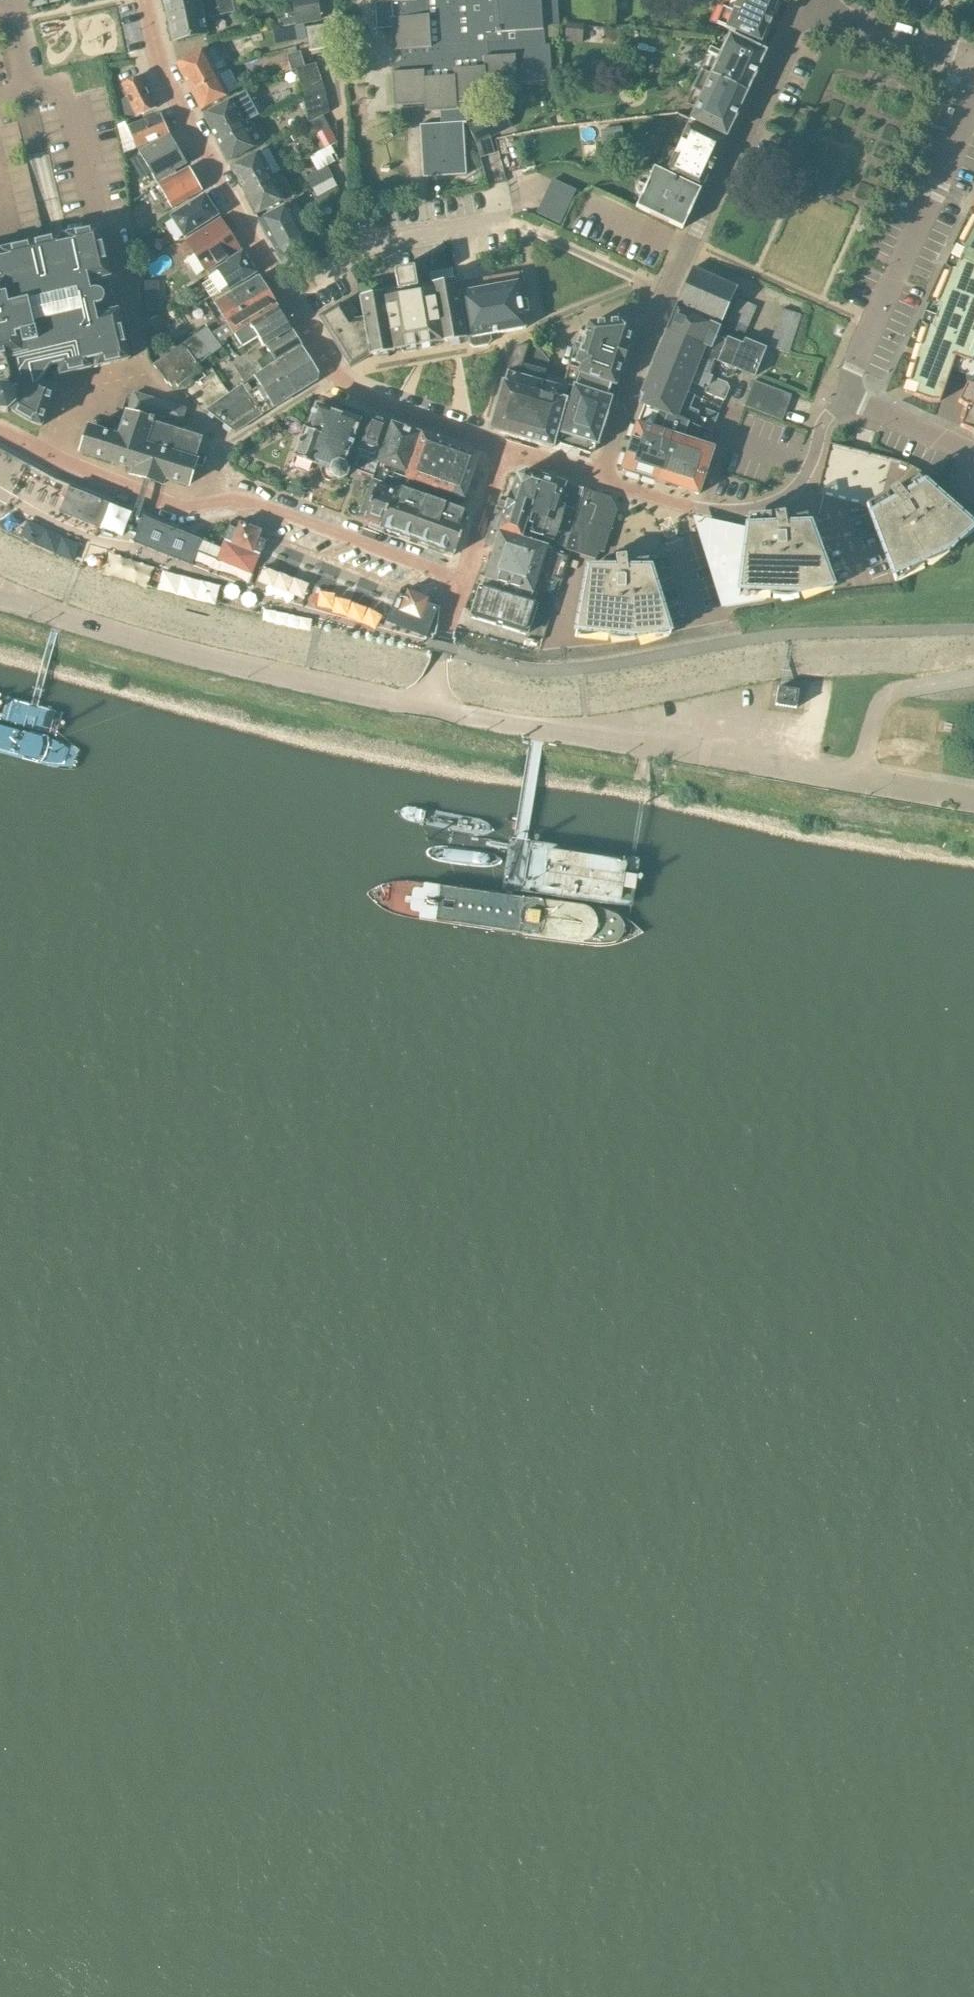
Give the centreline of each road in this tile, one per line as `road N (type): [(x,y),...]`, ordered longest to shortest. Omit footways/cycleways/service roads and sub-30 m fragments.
road 1 (residential): [(506,448),(378,402),(341,379),(180,105),(144,0)]
road 2 (residential): [(603,478),(672,281),(795,30),(822,7)]
road 3 (residential): [(462,580),(244,498),(179,508),(0,429)]
road 4 (residential): [(429,707),(261,671),(0,594)]
road 5 (residential): [(859,778),(429,707)]
road 6 (residential): [(848,399),(872,324),(973,104)]
road 7 (residential): [(669,501),(741,509),(786,496),(809,469),(825,419),(848,399)]
road 8 (residential): [(859,778),(877,709),(891,692),(973,676)]
road 9 (residential): [(973,57),(853,24),(822,7)]
road 10 (residential): [(462,580),(506,448)]
road 11 (residential): [(972,455),(848,399)]
road 12 (residential): [(429,707),(462,580)]

